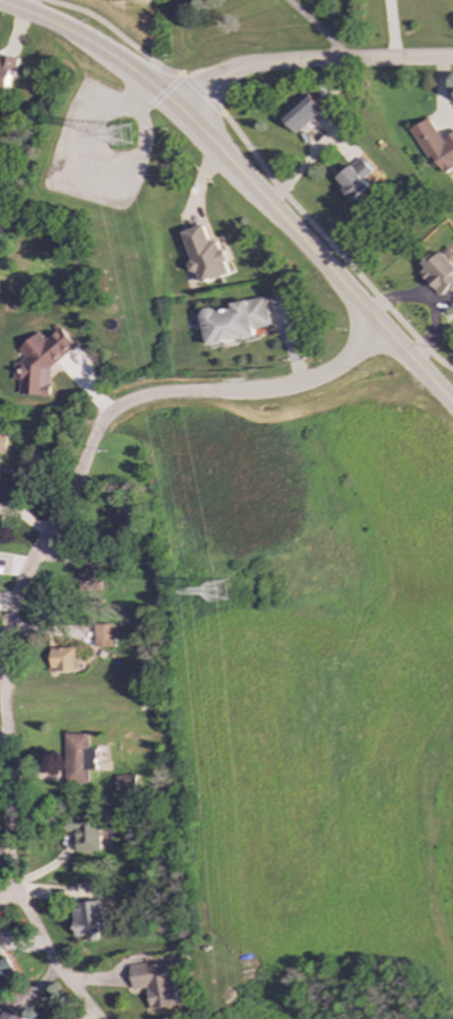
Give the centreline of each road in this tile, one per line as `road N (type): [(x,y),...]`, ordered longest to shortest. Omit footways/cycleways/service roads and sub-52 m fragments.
road 1 (residential): [(375,320),(329,371),(148,398),(107,418),(15,595),(1,665),(12,877),(56,968),(99,1018)]
road 2 (tertiary): [(0,6),(81,36),(153,82),(452,406)]
road 3 (residential): [(452,59),(262,62),(227,70),(177,108)]

